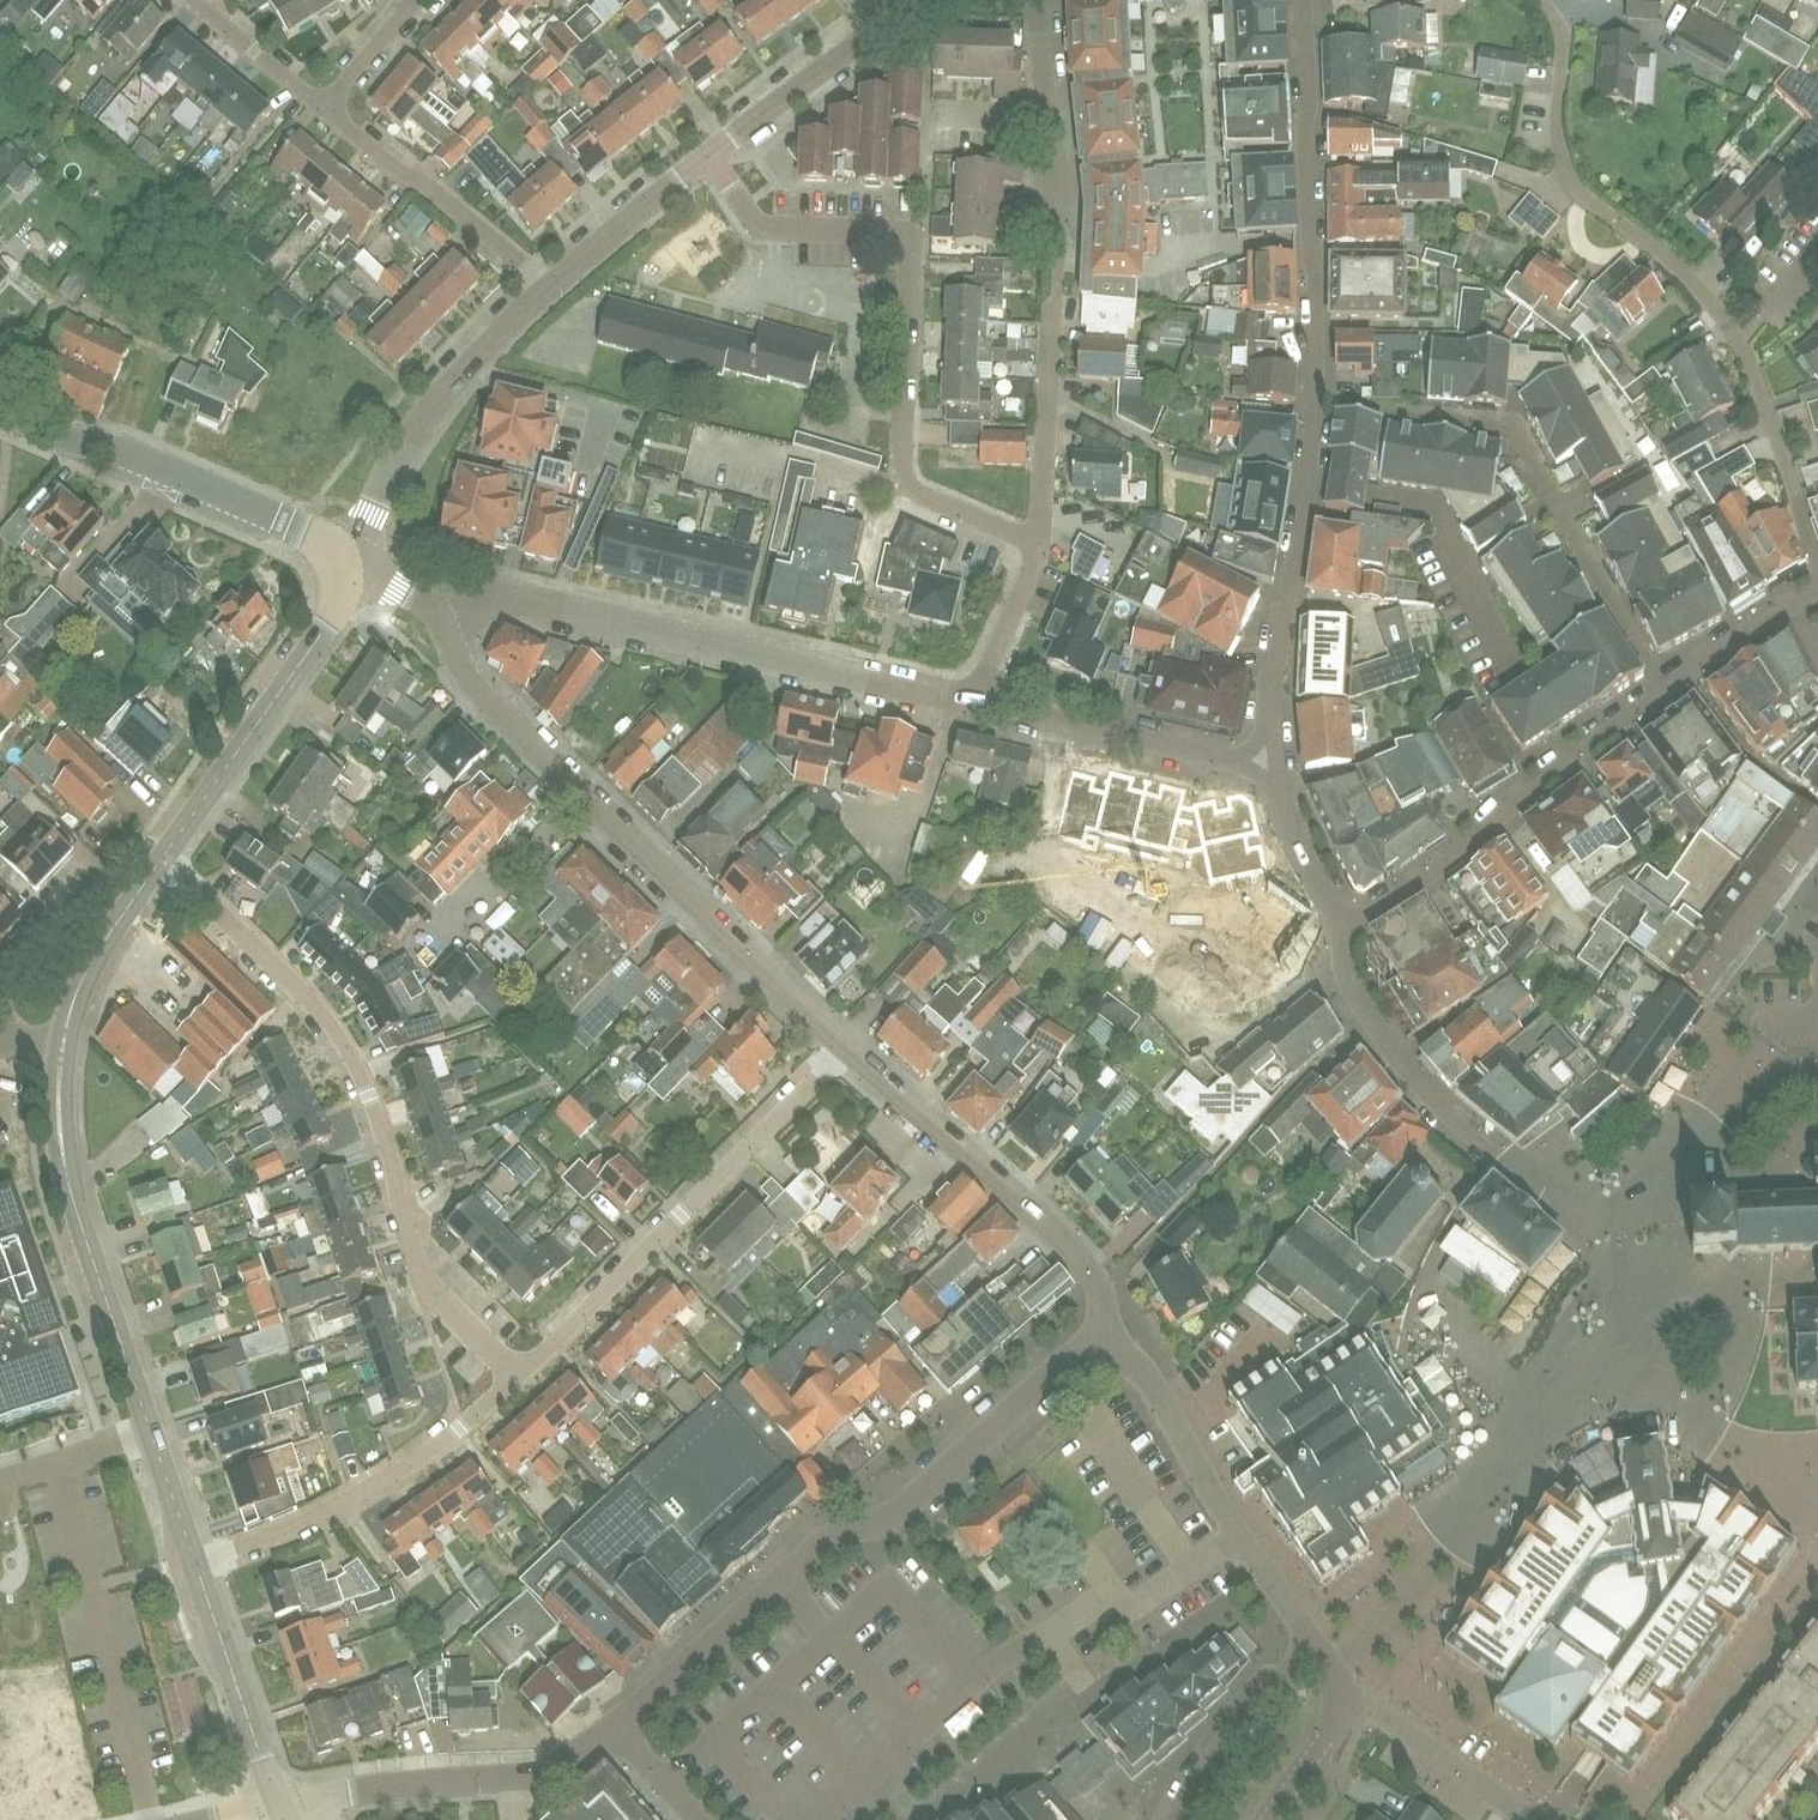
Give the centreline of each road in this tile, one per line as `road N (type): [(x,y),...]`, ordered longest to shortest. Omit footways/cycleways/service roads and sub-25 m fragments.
road 1 (residential): [(1304,0),(1316,404),(1274,675),(1270,768)]
road 2 (tertiary): [(195,1561),(71,1193),(59,1105),(80,989),(161,862)]
road 3 (residential): [(161,862),(327,1022),(369,1097),(430,1290),(517,1376)]
road 4 (residential): [(617,1728),(816,1552),(905,1506),(1106,1329)]
road 5 (residential): [(1040,546),(903,484),(910,257),(904,242),(763,227),(707,157)]
road 6 (residential): [(1368,1020),(1415,1083),(1468,1135),(1566,1204),(1606,1213),(1665,1170),(1783,1026),(1817,1026)]
road 7 (residential): [(847,1049),(474,685),(441,625)]
road 8 (residential): [(1817,596),(1741,637),(1619,724),(1433,874),(1347,932)]
road 9 (residential): [(974,702),(518,601),(441,625)]
road 10 (residential): [(517,1376),(847,1049)]
road 11 (residential): [(1817,567),(1738,342),(1691,281),(1626,230)]
road 12 (residential): [(1106,1329),(1087,1269),(847,1049)]
road 13 (tertiary): [(349,568),(299,526),(128,453),(67,441),(0,412)]
road 14 (residential): [(1316,1646),(1207,1484),(1148,1377),(1106,1329)]
road 15 (residential): [(195,1561),(287,1530),(376,1487),(441,1444),(517,1376)]
road 16 (residential): [(278,1804),(538,1775),(617,1728)]
road 17 (tertiary): [(161,862),(343,604),(349,568)]
road 18 (residential): [(349,568),(395,465),(445,395),(549,286)]
road 19 (residential): [(1270,768),(974,702)]
road 20 (residential): [(549,286),(322,113)]
road 21 (residential): [(707,157),(928,0)]
road 22 (residential): [(1058,262),(1037,0)]
road 23 (tertiary): [(278,1804),(195,1561)]
road 24 (residential): [(1040,546),(1053,317)]
road 25 (residential): [(1599,210),(1573,187),(1561,152),(1561,30),(1542,0)]
road 26 (residential): [(1533,1819),(1346,1690)]
road 27 (residential): [(1316,1646),(1230,1733),(1174,1819)]
road 28 (residential): [(549,286),(707,157)]
road 29 (residential): [(1270,768),(1306,867),(1347,932)]
road 30 (residential): [(974,702),(1040,546)]
road 31 (residential): [(322,113),(196,0)]
road 32 (residential): [(1269,1819),(1334,1727),(1346,1690)]
road 33 (residential): [(322,113),(418,0)]
road 34 (residential): [(698,1819),(617,1728)]

